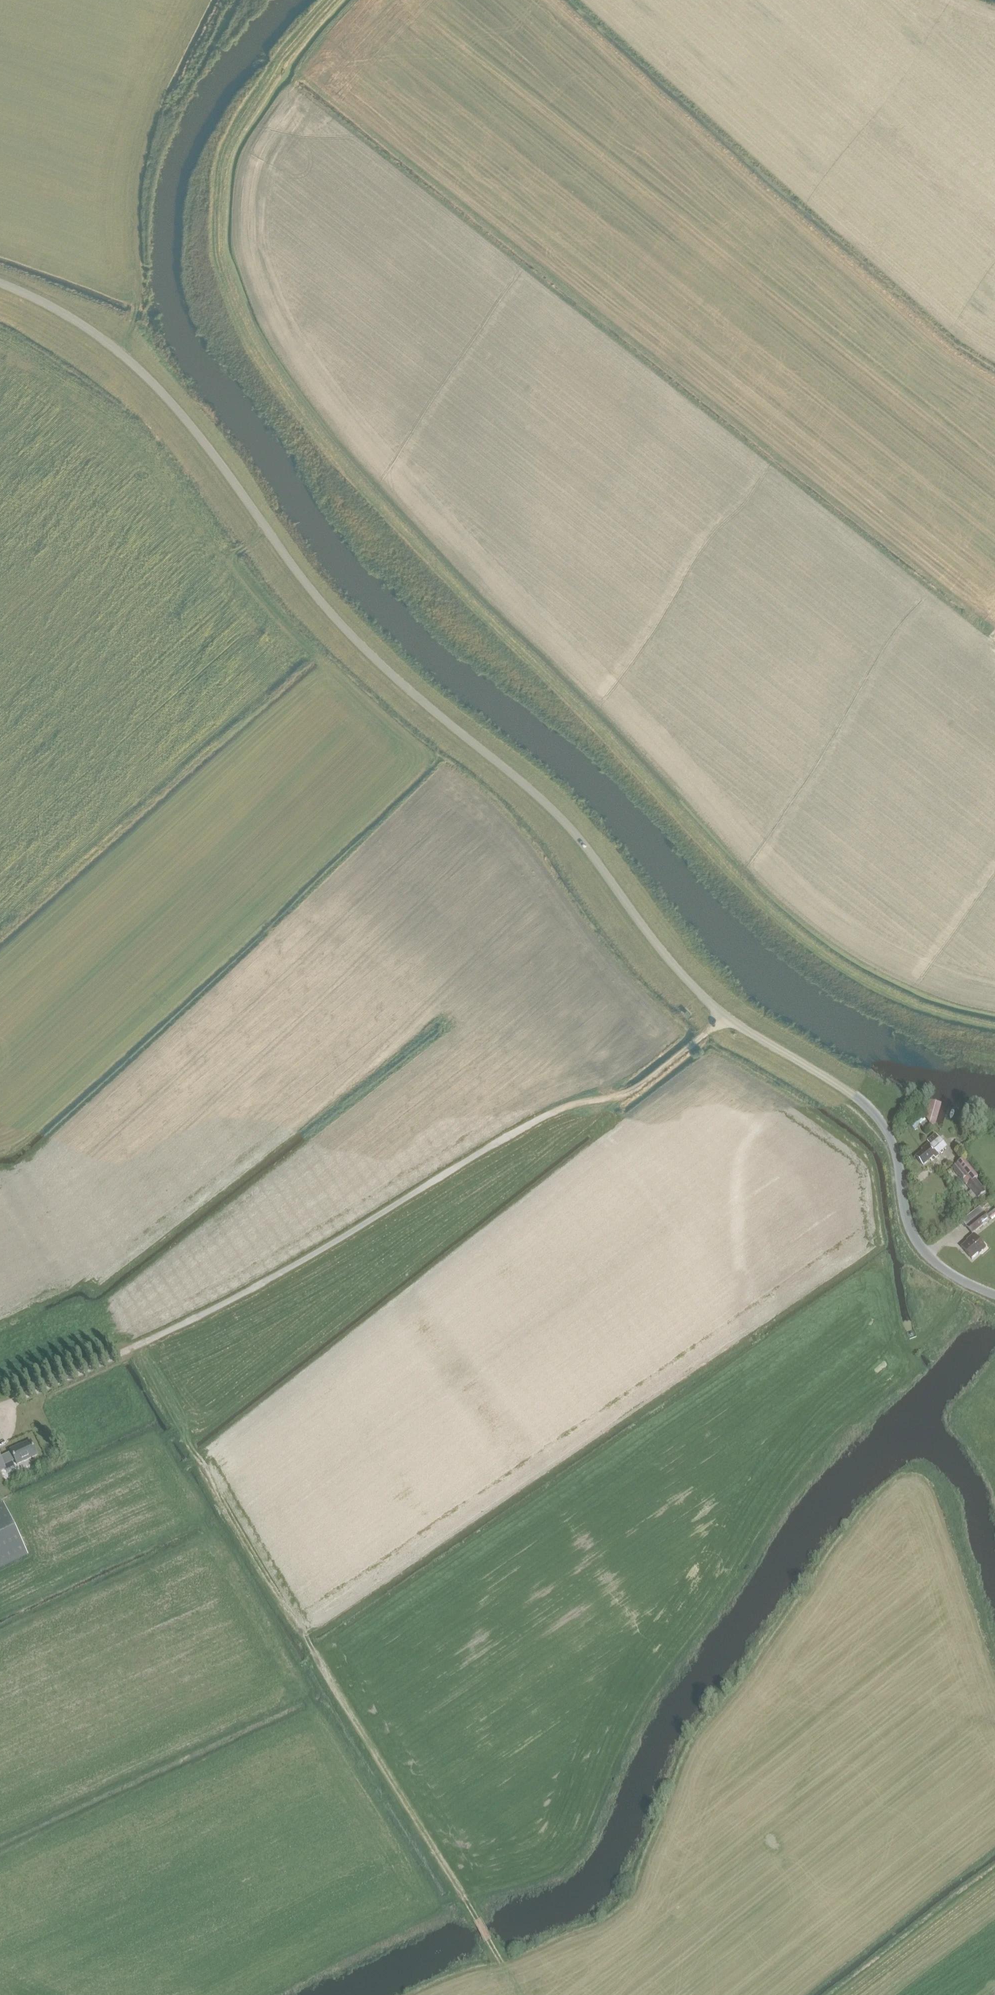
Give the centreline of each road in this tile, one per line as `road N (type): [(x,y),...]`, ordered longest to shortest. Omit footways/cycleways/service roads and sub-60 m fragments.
road 1 (unclassified): [(994,1296),(945,1274),(923,1254),(908,1229),(894,1151),(870,1112),(723,1020),(664,957),(574,834),(317,600),(145,370),(90,328),(0,280)]

